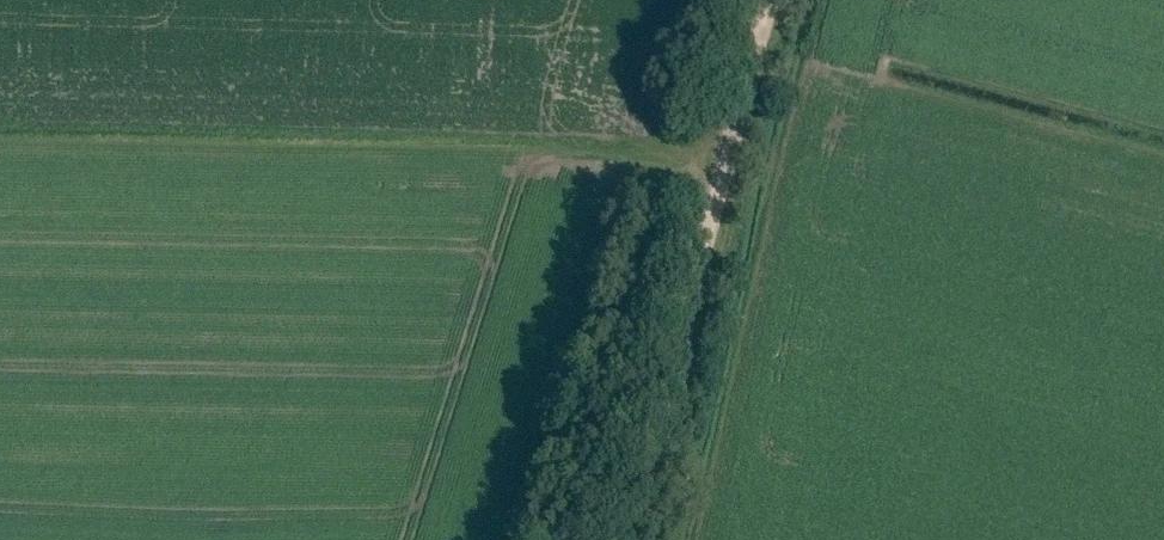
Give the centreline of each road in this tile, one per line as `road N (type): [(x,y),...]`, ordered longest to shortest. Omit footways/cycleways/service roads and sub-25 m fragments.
road 1 (track): [(635,539),(769,0)]

